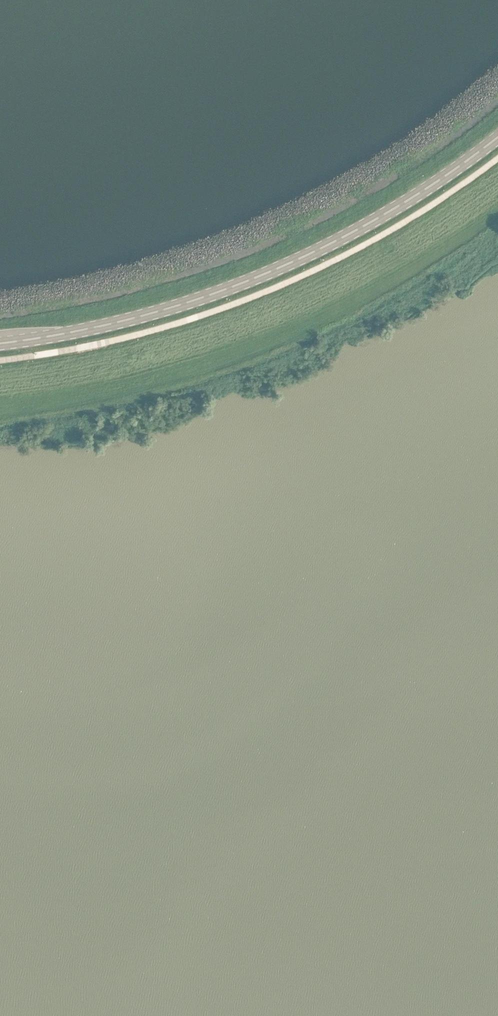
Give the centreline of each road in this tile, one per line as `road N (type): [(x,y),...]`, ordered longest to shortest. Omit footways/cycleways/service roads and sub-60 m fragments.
road 1 (secondary): [(0,331),(164,299),(305,241),(497,115)]

